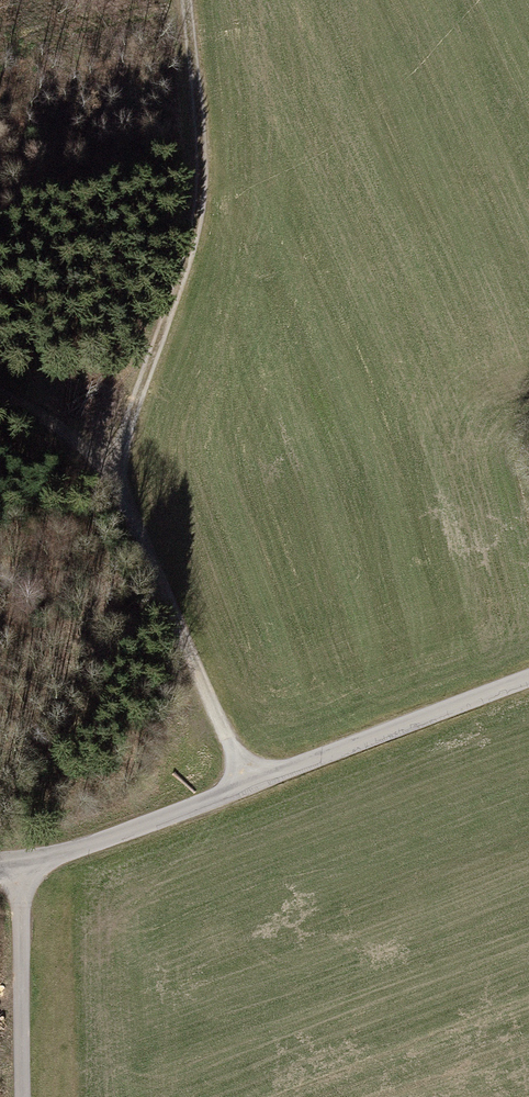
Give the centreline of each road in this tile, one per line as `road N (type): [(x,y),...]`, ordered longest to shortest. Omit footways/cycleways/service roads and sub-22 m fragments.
road 1 (unclassified): [(528,679),(87,846),(0,863)]
road 2 (track): [(186,0),(204,156),(198,231),(116,475)]
road 3 (track): [(248,784),(116,475),(0,399)]
road 4 (track): [(19,863),(23,1096)]

